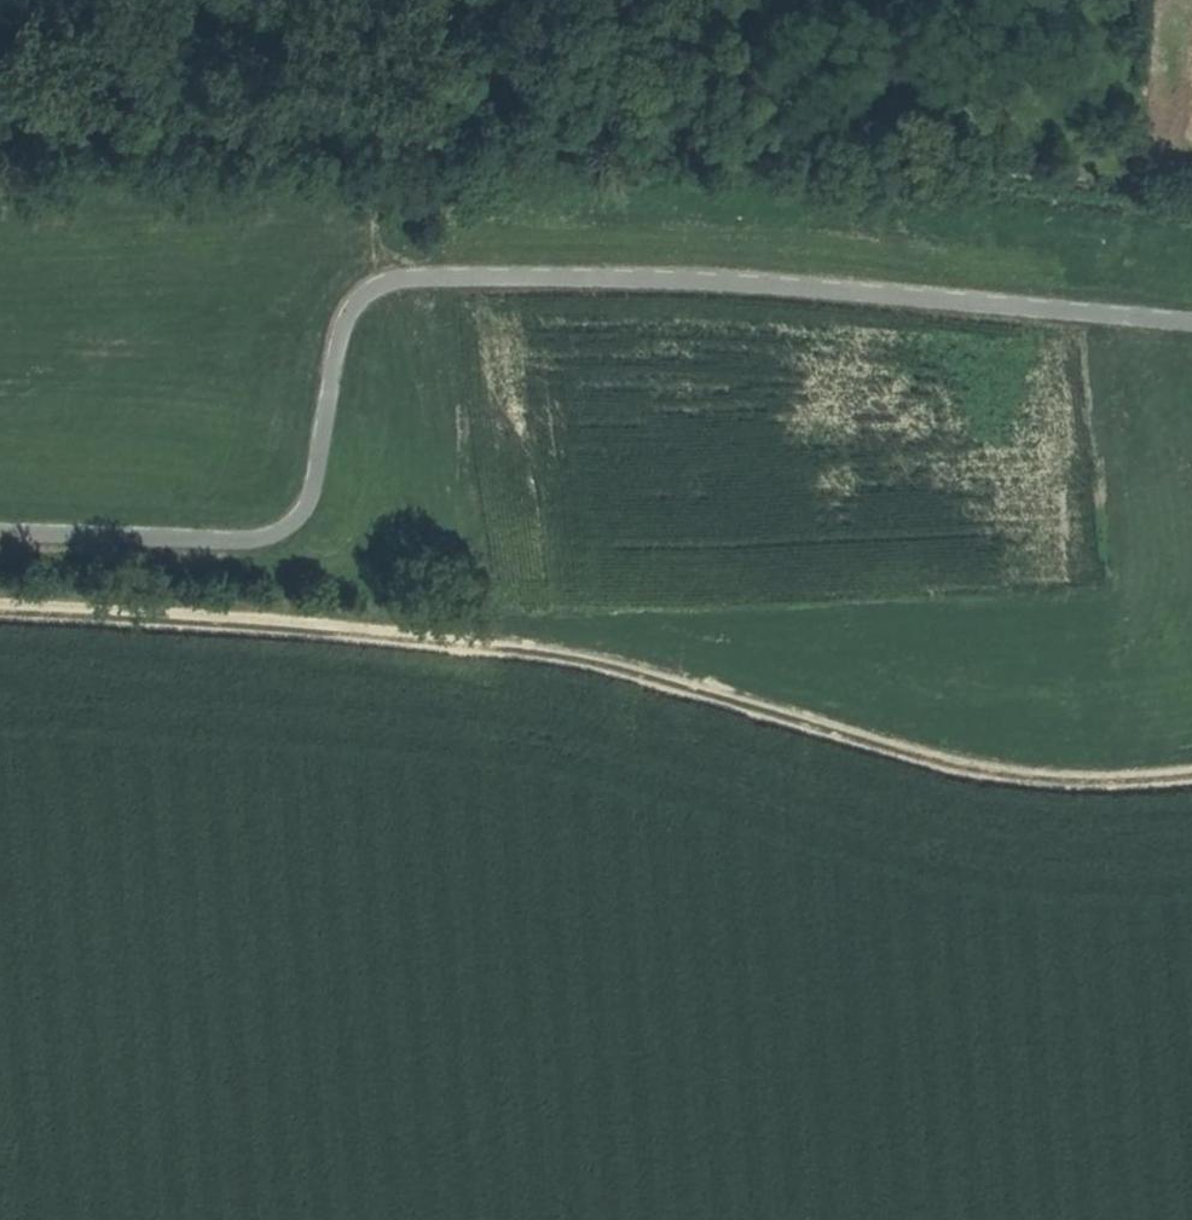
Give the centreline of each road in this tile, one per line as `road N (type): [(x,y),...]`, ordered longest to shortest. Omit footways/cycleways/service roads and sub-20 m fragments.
road 1 (track): [(0,605),(237,615),(629,668),(1026,782),(1191,772)]

